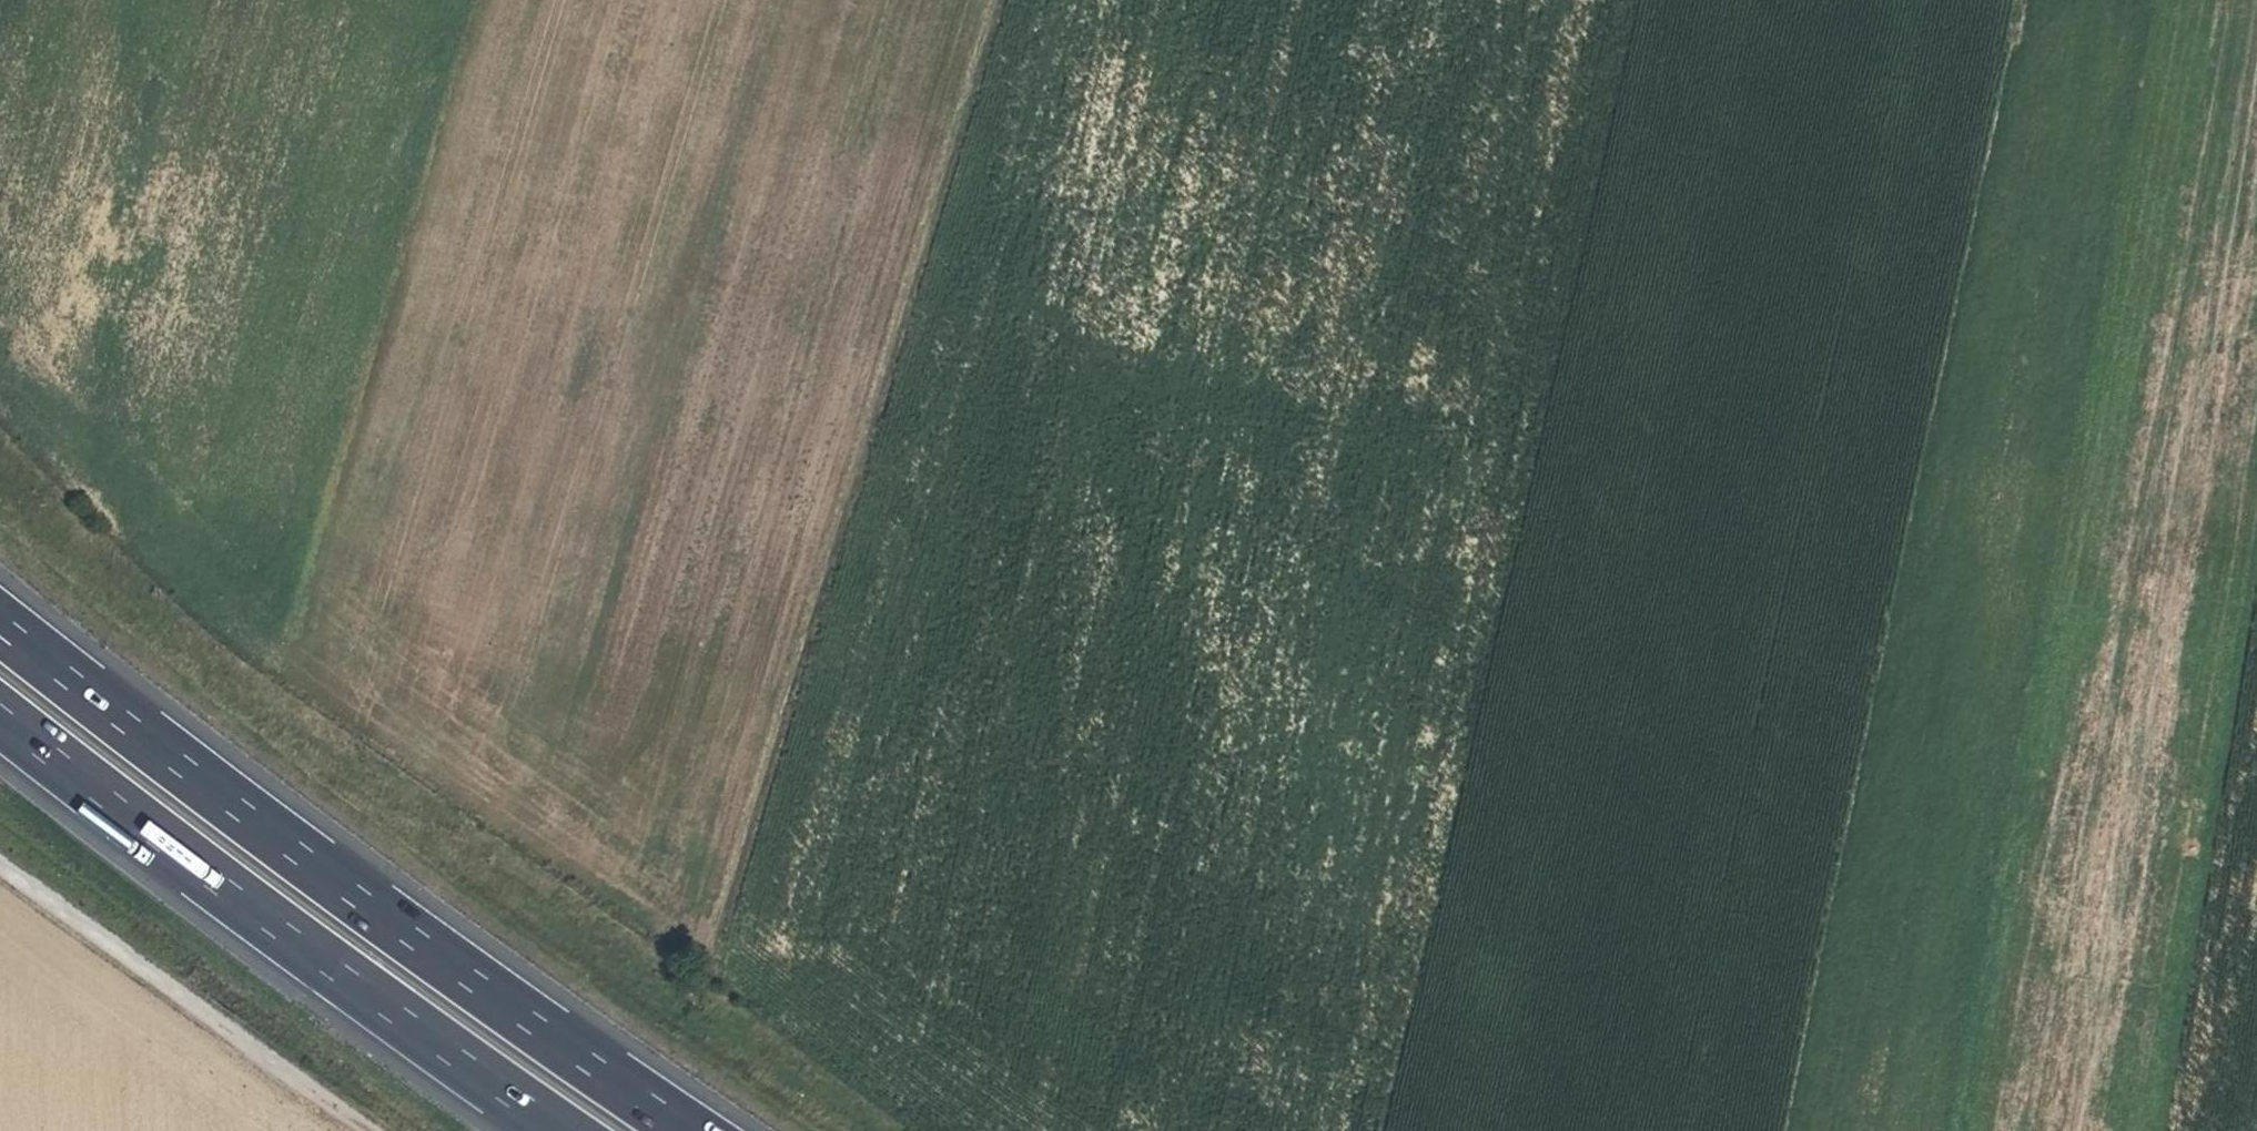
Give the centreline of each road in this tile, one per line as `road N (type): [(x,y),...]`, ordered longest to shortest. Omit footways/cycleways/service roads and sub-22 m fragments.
road 1 (motorway): [(682,1130),(249,824),(0,630)]
road 2 (motorway): [(0,721),(557,1130)]
road 3 (track): [(373,1130),(0,866)]

